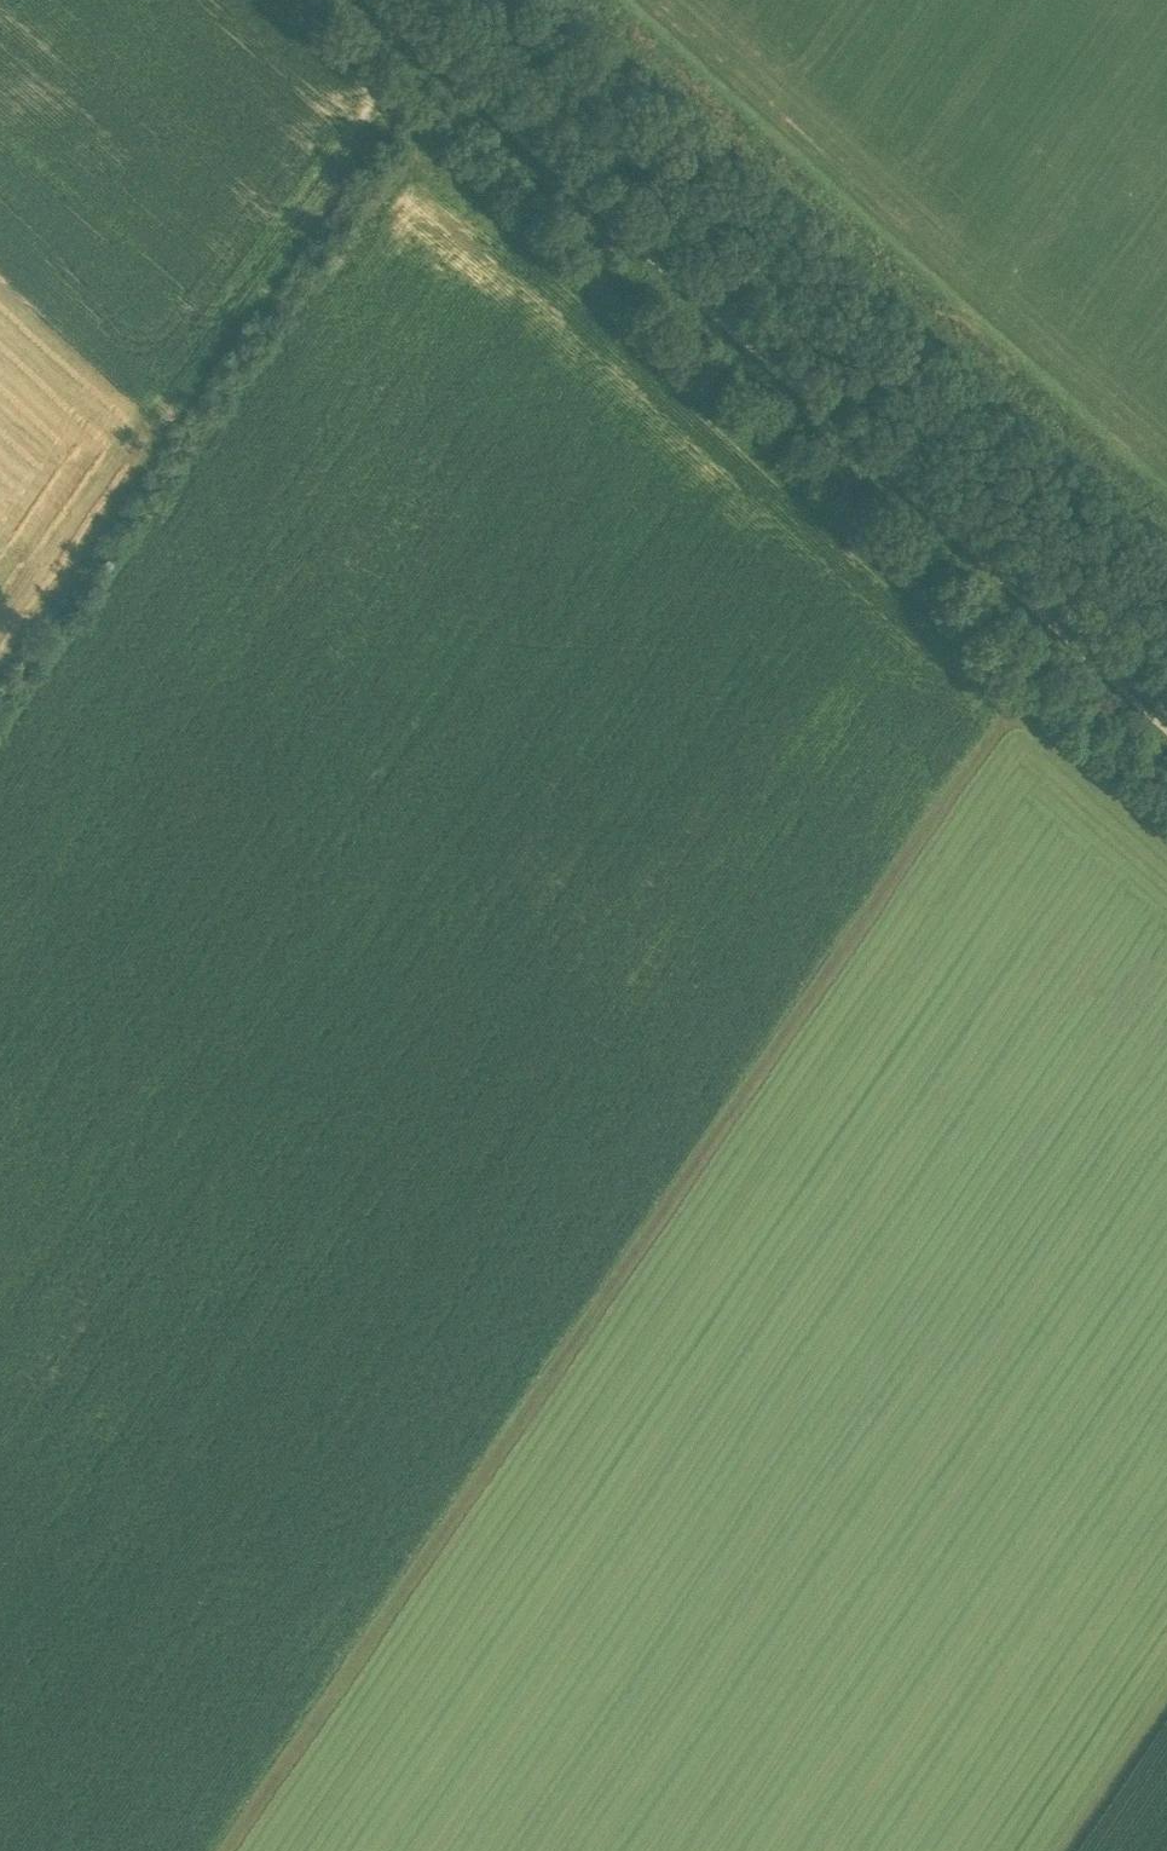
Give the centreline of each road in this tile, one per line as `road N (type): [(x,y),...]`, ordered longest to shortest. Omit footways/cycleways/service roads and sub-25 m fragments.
road 1 (residential): [(380,0),(1166,721)]

